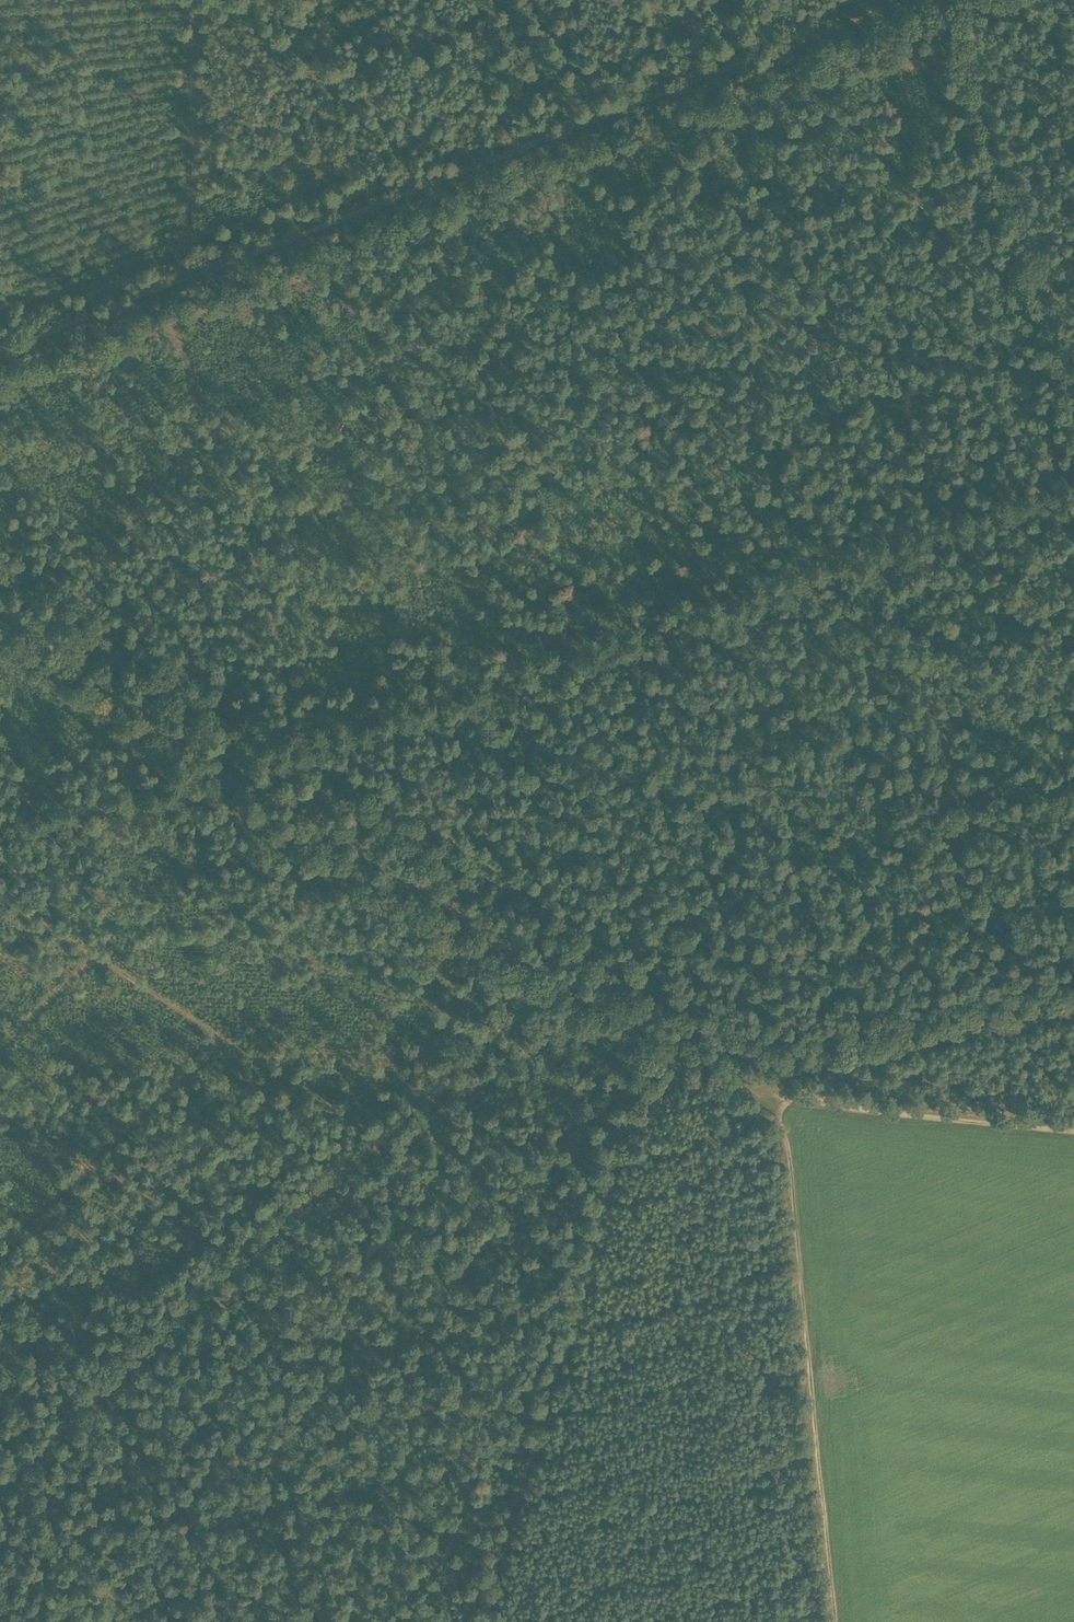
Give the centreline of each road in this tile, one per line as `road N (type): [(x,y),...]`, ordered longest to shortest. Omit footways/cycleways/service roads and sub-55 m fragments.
road 1 (track): [(0,837),(1073,491)]
road 2 (track): [(1024,0),(0,392)]
road 3 (track): [(0,350),(905,0)]
road 4 (track): [(0,549),(768,1043)]
road 5 (track): [(0,1485),(559,983)]
road 6 (track): [(1073,975),(768,1043),(632,636)]
road 7 (track): [(0,619),(559,983)]
road 8 (track): [(834,1621),(780,1102)]
road 9 (track): [(692,127),(838,570)]
road 10 (track): [(1023,986),(879,556)]
road 11 (track): [(433,226),(577,654)]
road 12 (track): [(313,741),(174,326)]
road 13 (track): [(1073,401),(949,28)]
road 14 (track): [(234,505),(339,478),(366,464),(385,432),(380,355),(368,326),(322,269)]
road 15 (track): [(755,1095),(1073,1018)]
road 16 (track): [(780,1102),(1073,1131)]
road 17 (track): [(195,0),(192,276)]
road 18 (track): [(220,1243),(0,1116)]
road 19 (track): [(229,491),(15,558)]
road 20 (track): [(226,1036),(88,1167)]
road 21 (track): [(416,187),(422,0)]
road 22 (track): [(653,1030),(707,1069),(780,1102)]
road 23 (track): [(0,1304),(129,1371)]

